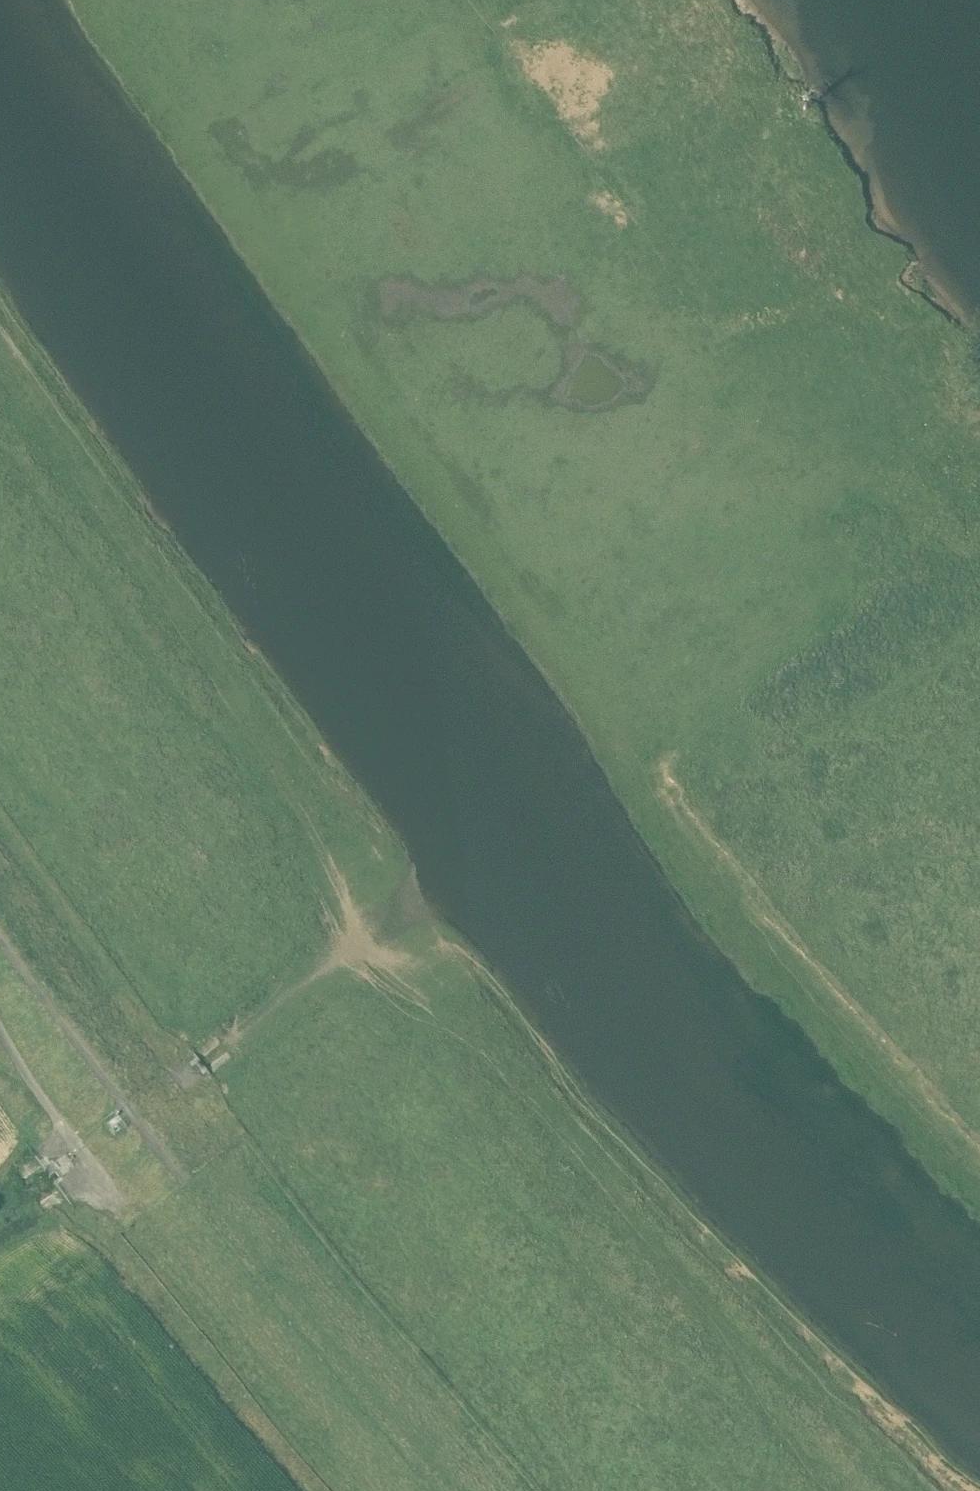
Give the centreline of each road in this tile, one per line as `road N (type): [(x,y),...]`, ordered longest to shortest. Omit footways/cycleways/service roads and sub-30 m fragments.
road 1 (unclassified): [(185,1183),(0,936)]

